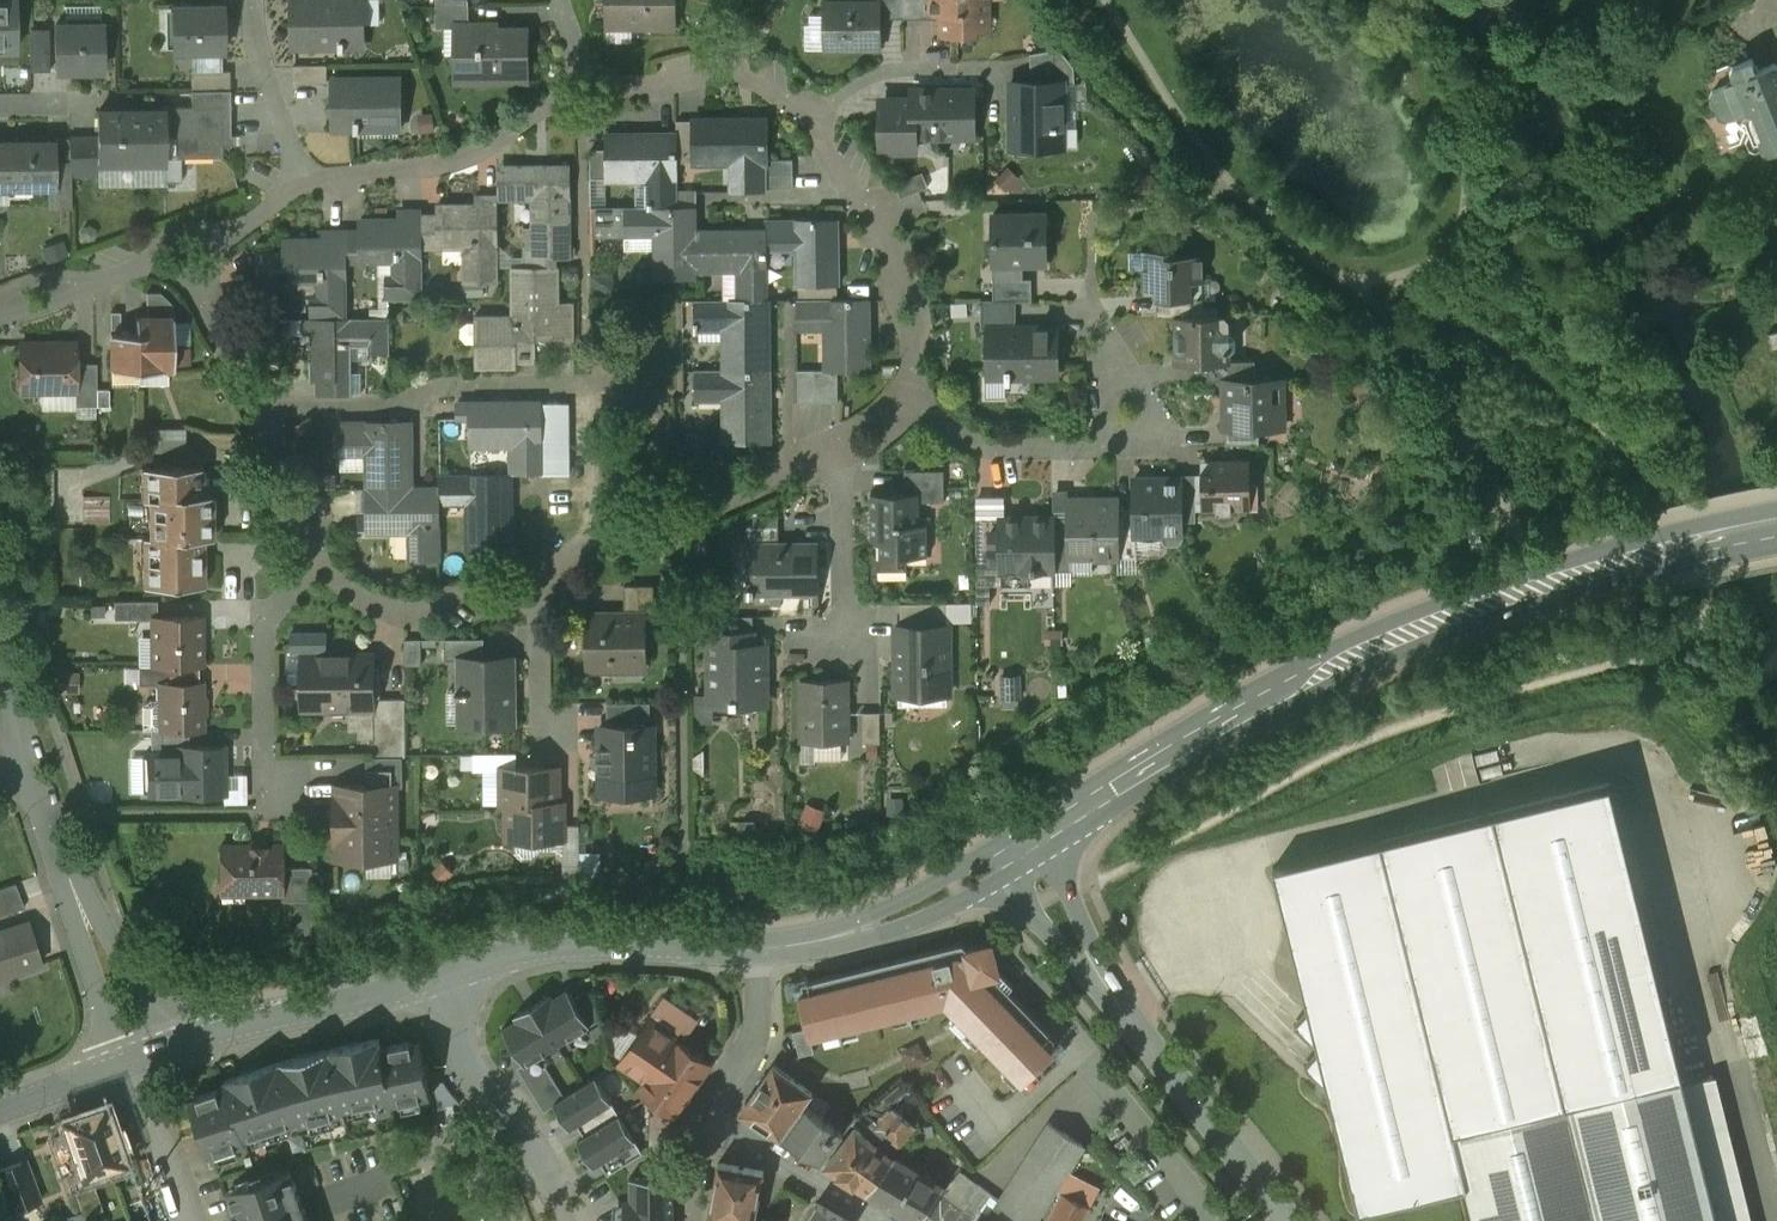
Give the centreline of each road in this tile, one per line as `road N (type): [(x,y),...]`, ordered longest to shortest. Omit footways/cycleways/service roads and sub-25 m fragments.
road 1 (secondary): [(1023,855),(1228,720),(1346,656),(1544,579),(1776,524)]
road 2 (residential): [(256,411),(397,405),(445,384),(636,384),(660,405),(664,524)]
road 3 (tertiary): [(1023,855),(1120,1009),(1287,1220)]
road 4 (residential): [(903,377),(983,445),(1128,441),(1143,433),(1147,409),(1101,330)]
road 5 (secondary): [(445,974),(532,948),(757,948)]
road 6 (secondary): [(141,1058),(445,974)]
road 7 (residential): [(141,1058),(30,773)]
road 8 (residential): [(311,194),(594,95)]
road 9 (secondary): [(757,948),(888,922),(1023,855)]
road 10 (residential): [(816,120),(900,266),(915,329),(903,377)]
road 11 (residential): [(574,1220),(534,1143),(474,1075),(445,974)]
road 12 (residential): [(324,558),(267,622),(263,791)]
road 13 (residential): [(594,95),(702,58),(756,67),(816,120)]
road 14 (residential): [(539,580),(435,611),(399,608),(353,591),(324,558)]
road 15 (residential): [(837,446),(847,654)]
road 16 (residential): [(311,194),(260,49),(254,0)]
road 17 (residential): [(887,1220),(718,1123)]
road 18 (residential): [(837,446),(664,524)]
road 19 (residential): [(0,311),(174,245)]
road 20 (residential): [(256,411),(174,245)]
road 21 (residential): [(816,120),(883,73),(986,67)]
road 22 (residential): [(757,948),(749,1043),(718,1104),(718,1123)]
road 23 (residential): [(123,1064),(180,1220)]
road 24 (residential): [(324,558),(256,411)]
road 25 (residential): [(174,245),(311,194)]
road 26 (residential): [(539,580),(544,723)]
road 27 (residential): [(664,524),(539,580)]
road 28 (secondary): [(0,1109),(123,1064)]

